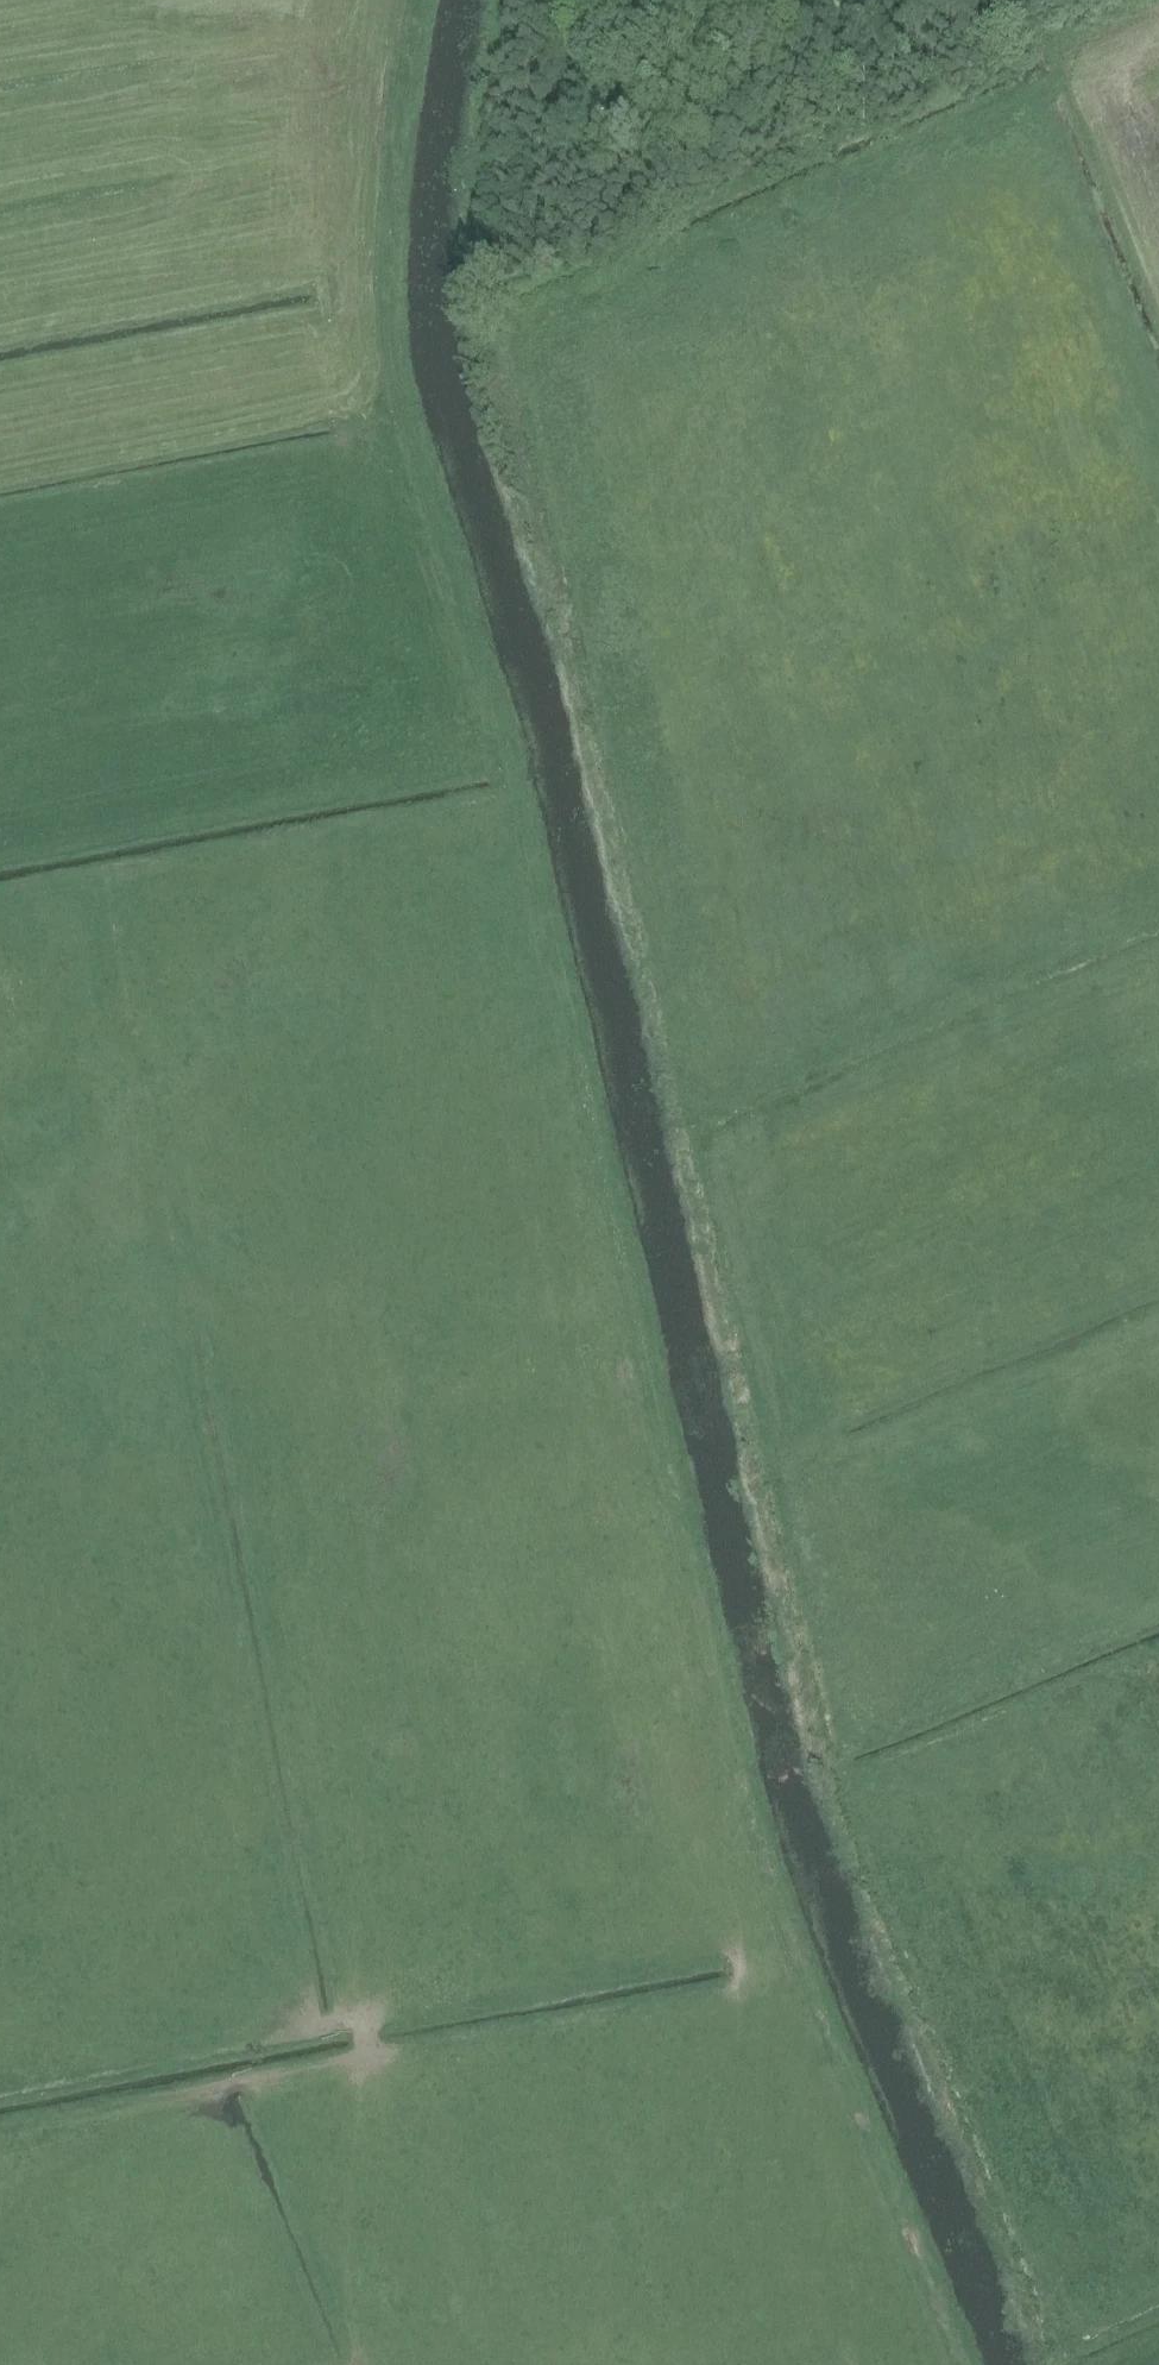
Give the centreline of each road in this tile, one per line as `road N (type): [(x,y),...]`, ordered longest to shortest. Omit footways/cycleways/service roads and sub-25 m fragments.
road 1 (track): [(967,2364),(781,1890),(496,697),(403,395),(385,314),(386,260),(424,0)]
road 2 (track): [(0,2134),(261,2083)]

